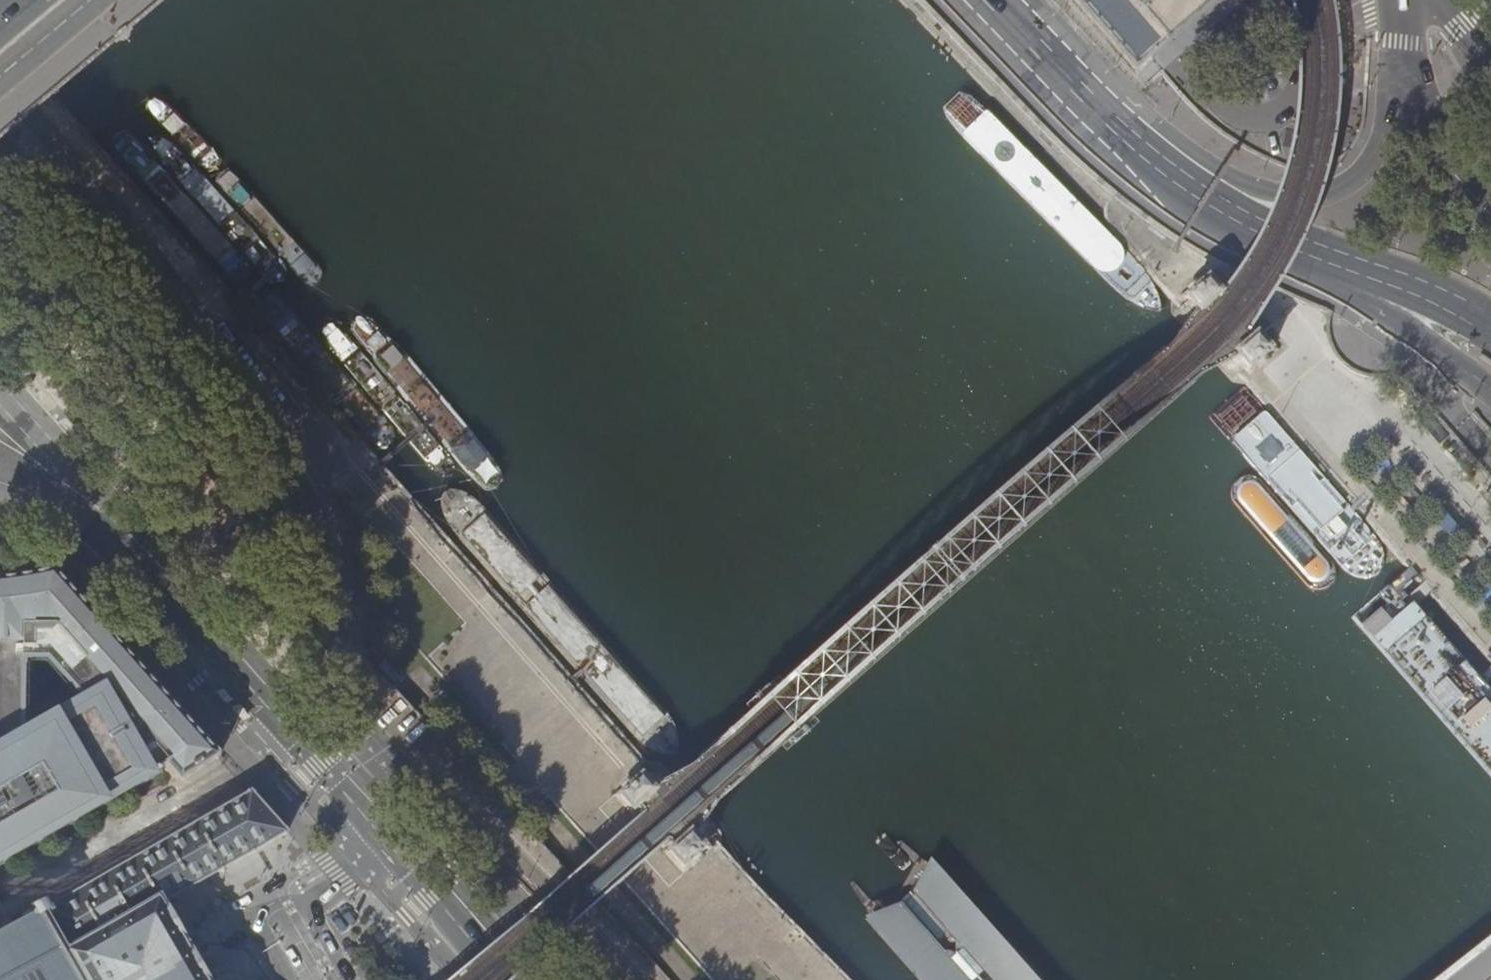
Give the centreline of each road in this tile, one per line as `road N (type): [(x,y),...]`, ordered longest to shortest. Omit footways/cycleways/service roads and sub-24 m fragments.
road 1 (primary): [(86,493),(343,768),(518,979)]
road 2 (primary): [(1022,0),(1164,132),(1207,165),(1275,194),(1323,195),(1367,167),(1405,60)]
road 3 (primary): [(988,0),(1146,155),(1214,208),(1327,262)]
road 4 (secondary): [(1327,262),(1360,297),(1490,392)]
road 5 (primary): [(1327,262),(1393,280),(1490,327)]
road 6 (primary): [(1490,196),(1432,117),(1405,60)]
road 7 (primary): [(86,493),(0,394)]

